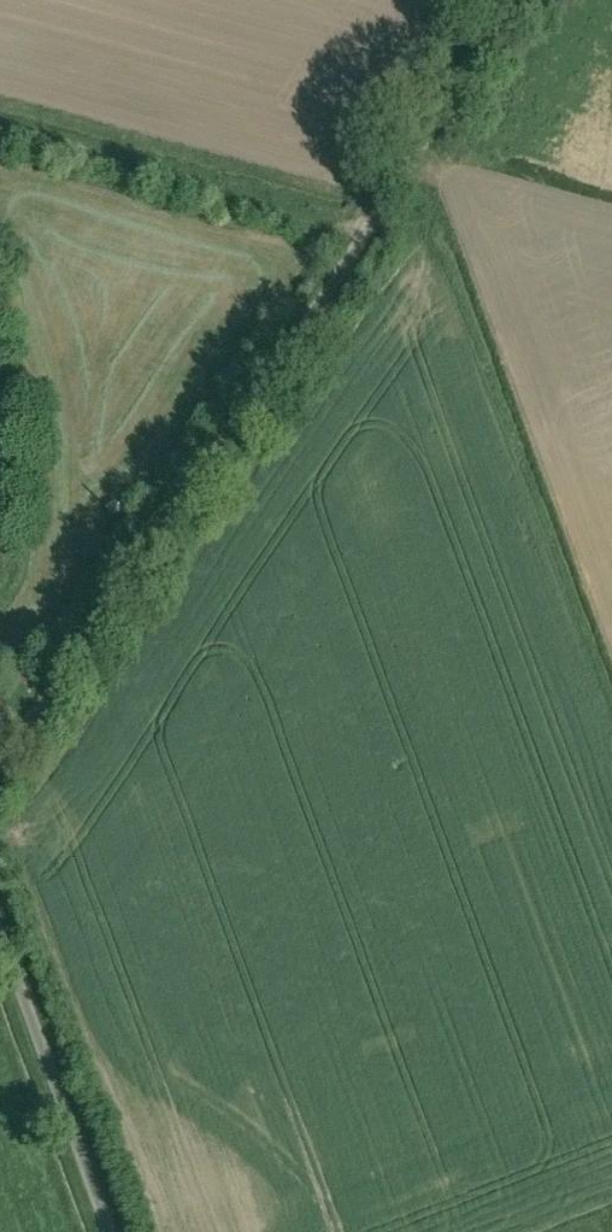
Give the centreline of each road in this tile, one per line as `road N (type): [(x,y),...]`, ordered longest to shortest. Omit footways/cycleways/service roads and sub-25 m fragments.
road 1 (unclassified): [(0,758),(374,195),(518,0)]
road 2 (residential): [(0,936),(110,1231)]

